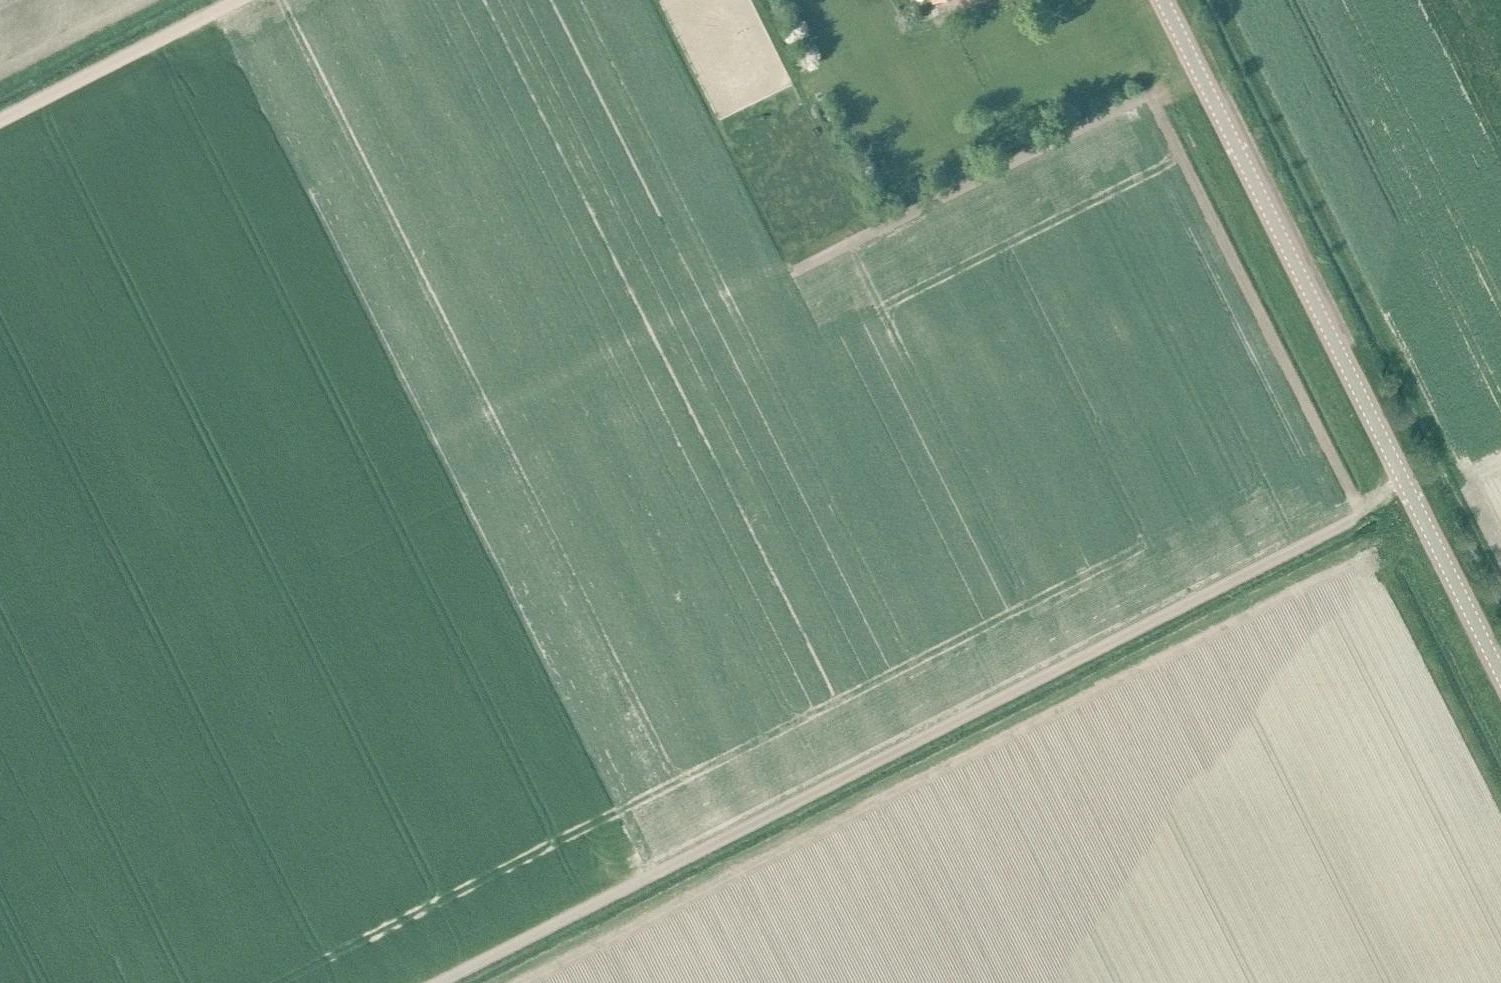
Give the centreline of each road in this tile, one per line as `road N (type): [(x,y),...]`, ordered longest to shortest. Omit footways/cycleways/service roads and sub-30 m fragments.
road 1 (tertiary): [(1500,676),(1162,0)]
road 2 (track): [(0,124),(245,0)]

